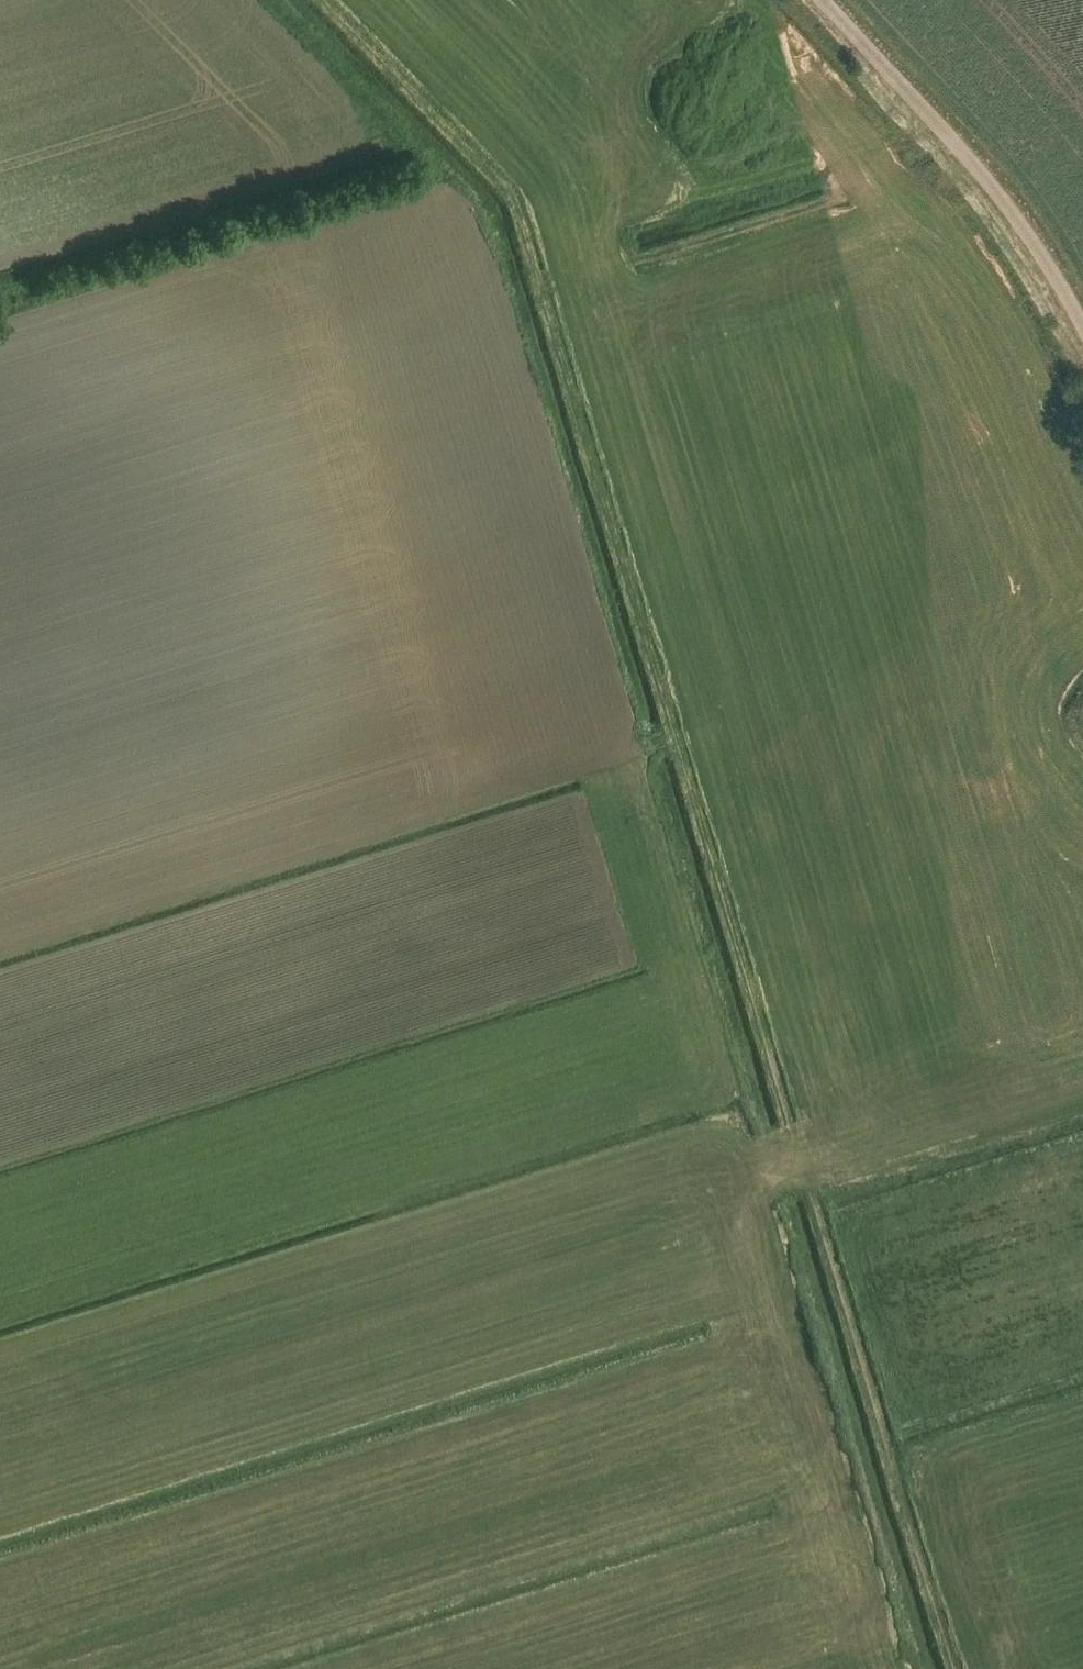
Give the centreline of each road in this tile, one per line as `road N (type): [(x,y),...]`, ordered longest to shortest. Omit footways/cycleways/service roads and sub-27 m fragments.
road 1 (unclassified): [(1082,329),(961,147),(823,0)]

